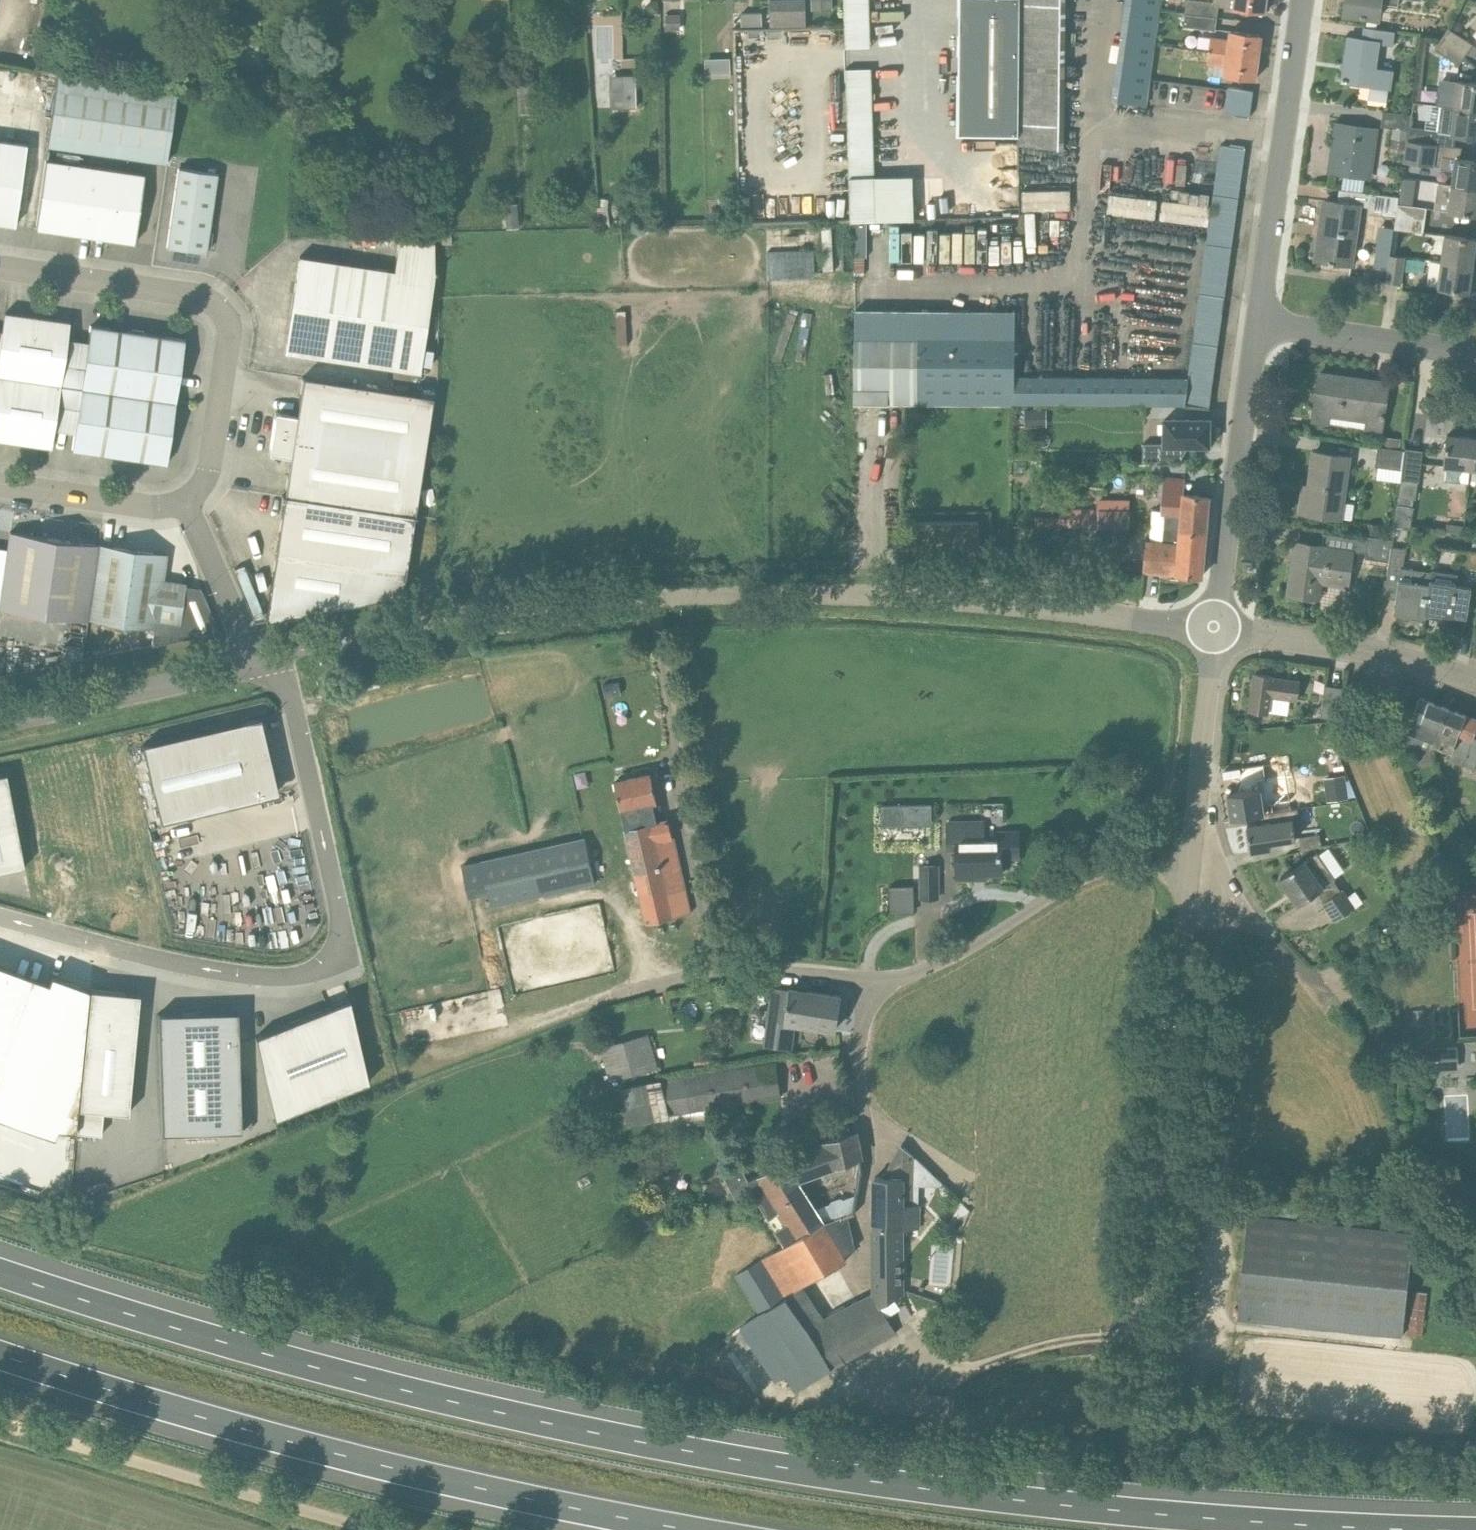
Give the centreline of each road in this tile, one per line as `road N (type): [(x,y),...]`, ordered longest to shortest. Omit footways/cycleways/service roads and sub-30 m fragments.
road 1 (motorway): [(1375,1529),(970,1494),(670,1448),(274,1356),(0,1273)]
road 2 (motorway): [(0,1357),(351,1461),(681,1529)]
road 3 (unclassified): [(1121,1529),(1191,868)]
road 4 (unclassified): [(264,663),(291,701),(341,916),(343,941),(331,962),(273,979),(197,968),(0,917)]
road 5 (unclassified): [(1214,628),(983,603),(655,597)]
road 6 (residential): [(714,974),(895,980),(963,952),(1089,872),(1191,868)]
road 7 (unclassified): [(184,503),(208,471),(228,338),(220,310),(193,295),(0,266)]
road 8 (unclassified): [(655,597),(524,606),(264,663)]
road 9 (unclassified): [(0,1423),(377,1529)]
road 10 (residential): [(714,974),(655,597)]
road 11 (residential): [(1257,323),(1302,0)]
road 12 (residential): [(1214,628),(1257,323)]
road 13 (unclassified): [(0,721),(264,663)]
road 14 (residential): [(1214,628),(1387,655),(1475,680)]
road 15 (residential): [(1191,868),(1214,628)]
road 16 (residential): [(1475,352),(1257,323)]
road 17 (unclassified): [(0,485),(161,508),(184,503)]
road 18 (unclassified): [(184,503),(238,624),(264,663)]

